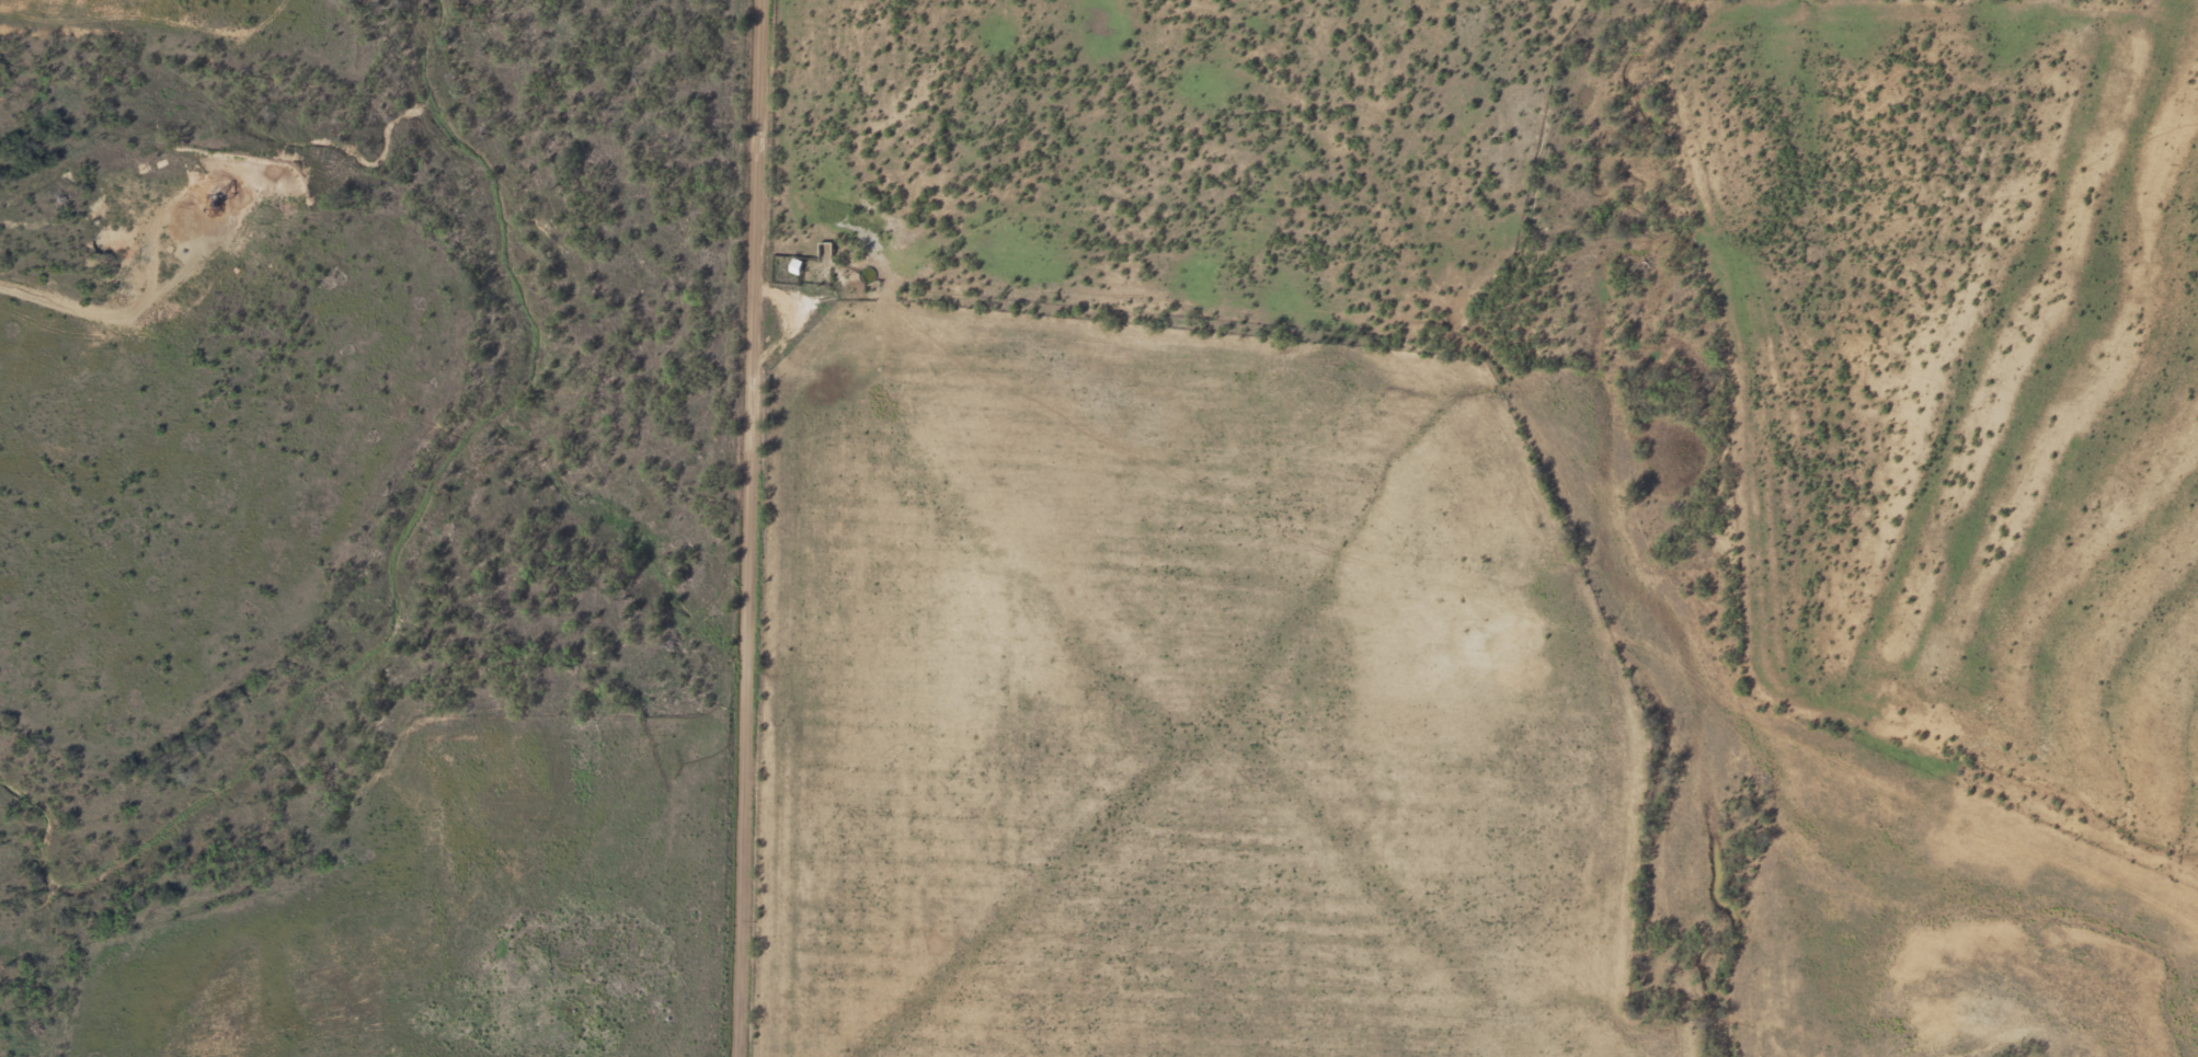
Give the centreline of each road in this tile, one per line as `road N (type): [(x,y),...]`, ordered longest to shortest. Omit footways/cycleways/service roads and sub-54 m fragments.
road 1 (residential): [(738,1056),(763,0)]

